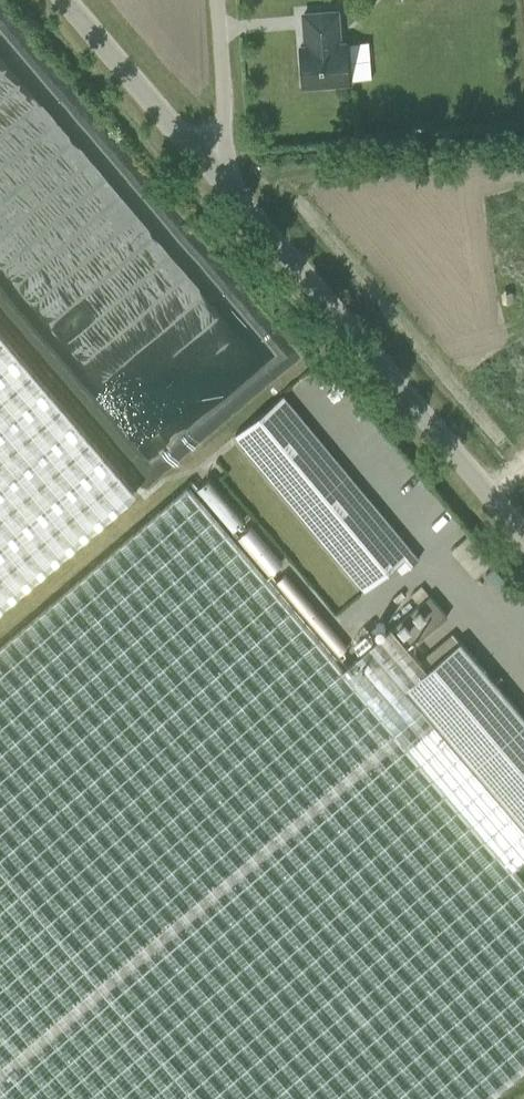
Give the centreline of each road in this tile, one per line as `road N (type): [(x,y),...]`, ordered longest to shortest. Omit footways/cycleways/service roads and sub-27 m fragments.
road 1 (unclassified): [(523,543),(205,172)]
road 2 (unclassified): [(205,172),(60,0)]
road 3 (unclassified): [(205,172),(224,135),(214,0)]

